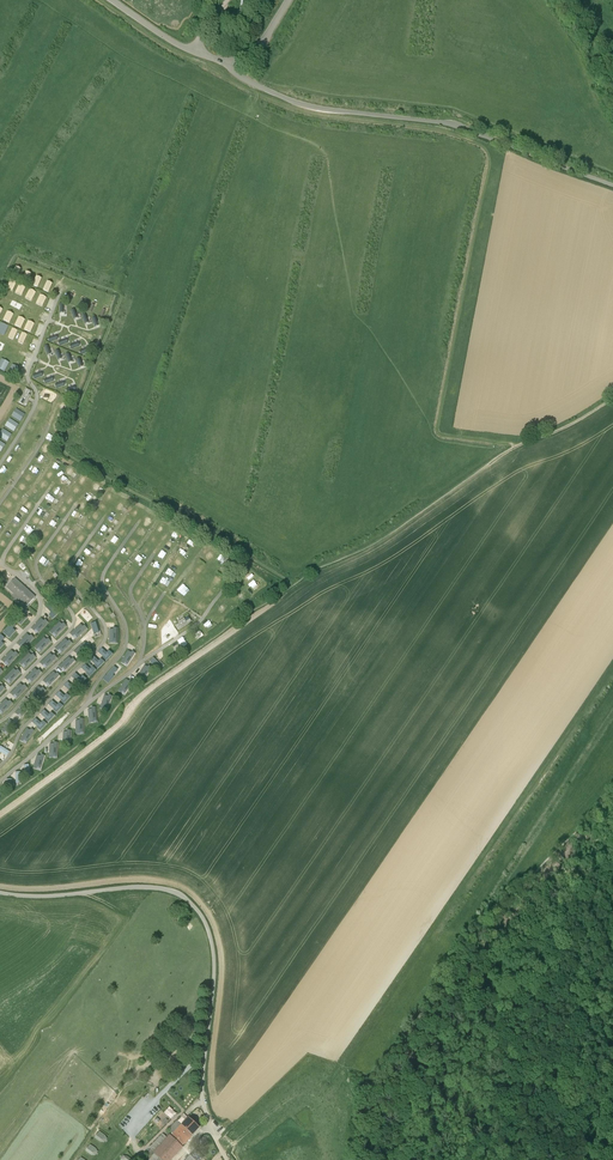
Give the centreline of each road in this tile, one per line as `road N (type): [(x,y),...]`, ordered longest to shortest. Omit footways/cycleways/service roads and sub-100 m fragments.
road 1 (unclassified): [(612,185),(454,125),(299,103),(244,79),(228,61)]
road 2 (unclassified): [(228,61),(180,45),(112,0)]

